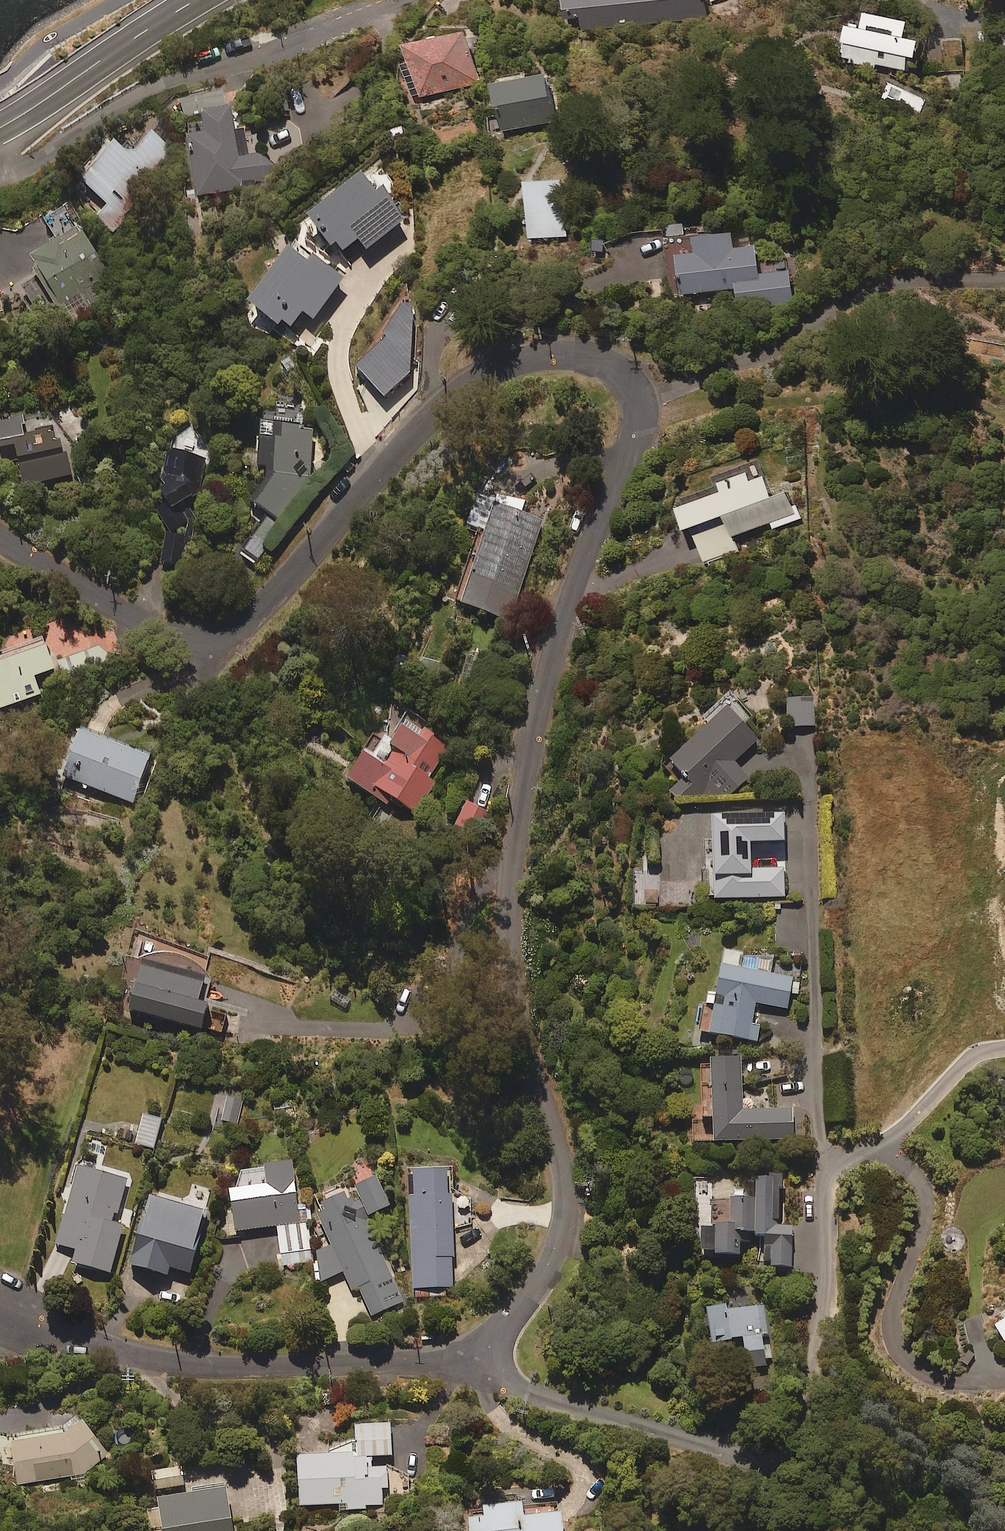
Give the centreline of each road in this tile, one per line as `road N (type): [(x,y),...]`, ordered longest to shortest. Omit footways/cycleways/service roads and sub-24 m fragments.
road 1 (residential): [(0,539),(149,627),(210,641),(249,621),(433,413),(502,363),(533,353),(586,352),(626,376),(637,397),(632,447),(554,654),(515,847),(513,964),(566,1203),(546,1275),(499,1330),(471,1349),(433,1360),(207,1364),(15,1316)]
road 2 (residential): [(0,166),(17,174),(148,96),(238,73),(416,0)]
road 3 (secondary): [(197,0),(0,128)]

